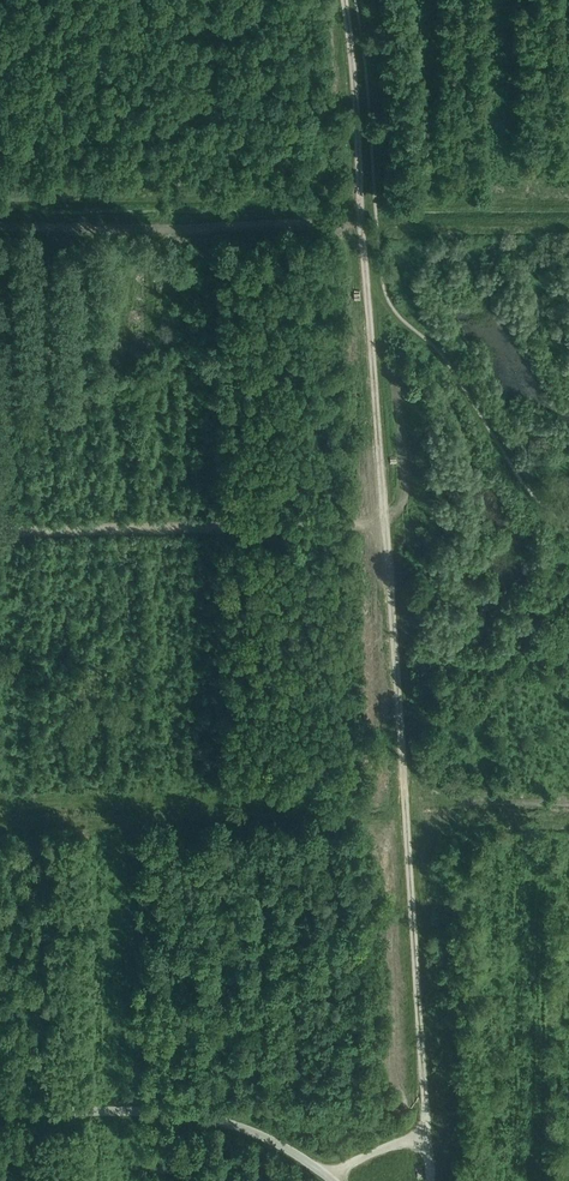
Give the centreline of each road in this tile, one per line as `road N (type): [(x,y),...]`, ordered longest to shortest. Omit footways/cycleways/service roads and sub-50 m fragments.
road 1 (track): [(345,0),(425,1097),(418,1146),(429,1157),(432,1180)]
road 2 (track): [(384,523),(0,529)]
road 3 (unclassified): [(0,1111),(209,1120),(276,1144),(333,1180)]

